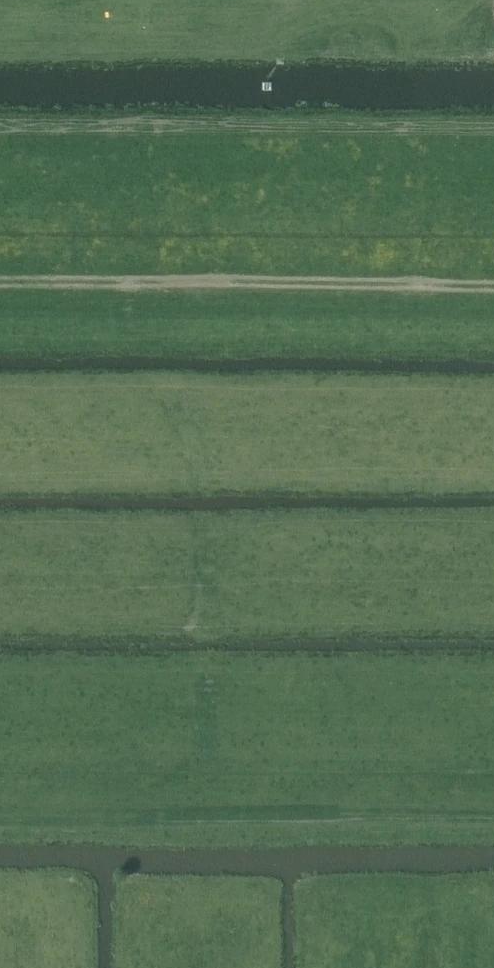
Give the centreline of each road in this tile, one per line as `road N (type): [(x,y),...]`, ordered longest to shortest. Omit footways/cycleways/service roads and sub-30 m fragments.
road 1 (track): [(493,295),(0,286)]

